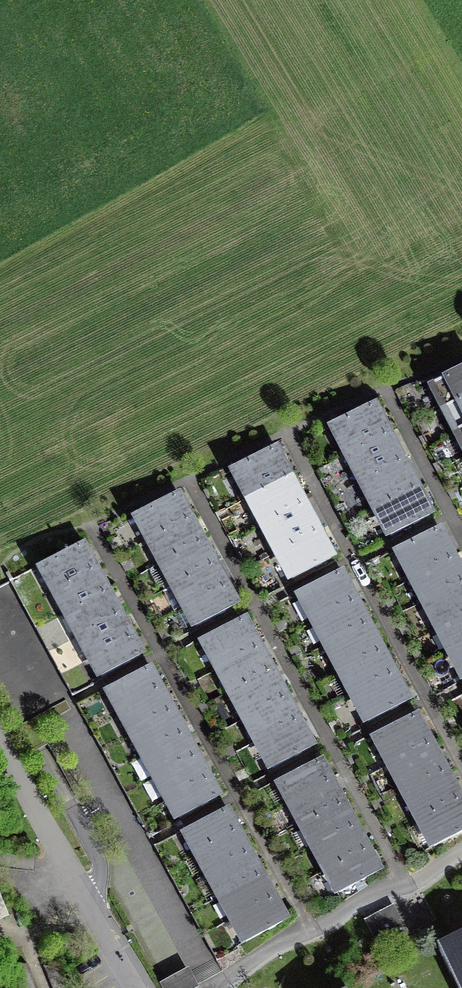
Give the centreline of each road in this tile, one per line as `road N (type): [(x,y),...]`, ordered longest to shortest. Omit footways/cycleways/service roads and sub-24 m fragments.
road 1 (residential): [(137,987),(0,739)]

